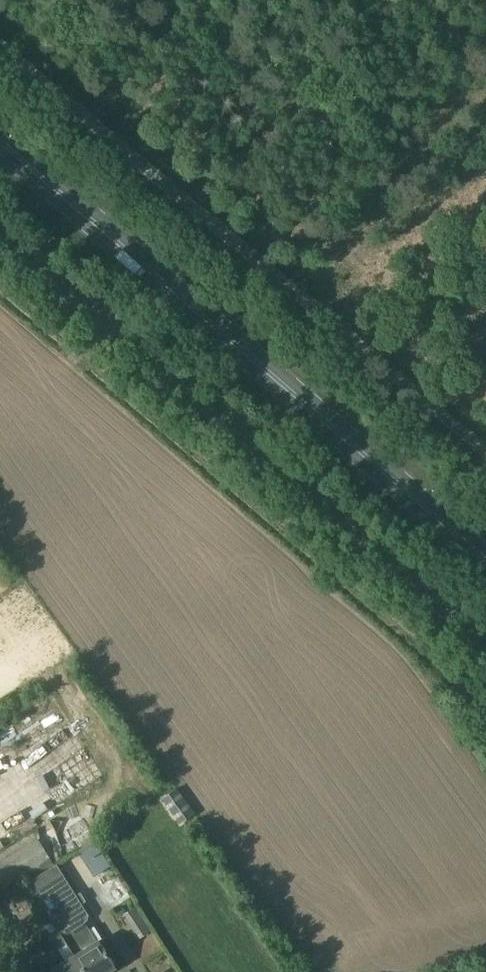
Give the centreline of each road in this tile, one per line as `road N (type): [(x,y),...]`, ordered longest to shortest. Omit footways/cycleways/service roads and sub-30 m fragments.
road 1 (primary): [(485,562),(0,143)]
road 2 (unclassified): [(485,639),(0,223)]

